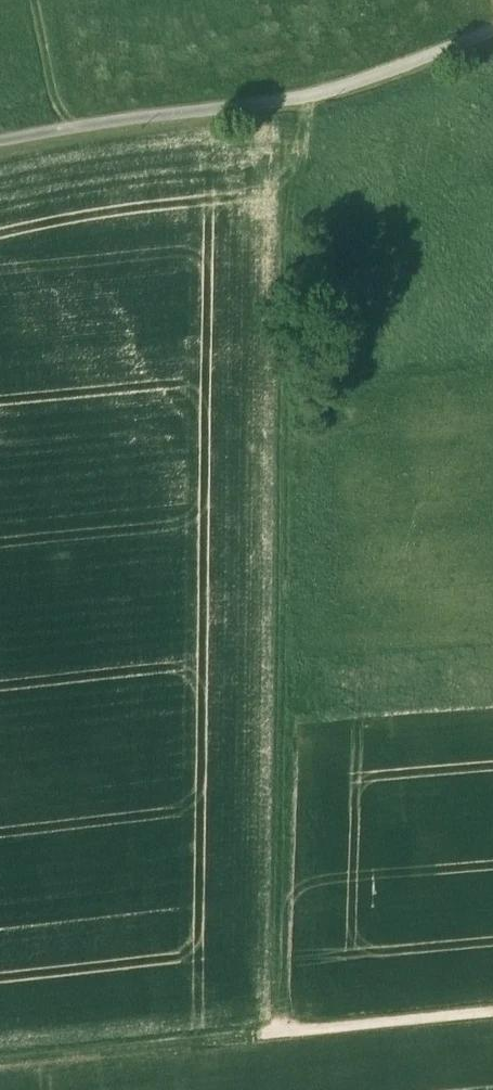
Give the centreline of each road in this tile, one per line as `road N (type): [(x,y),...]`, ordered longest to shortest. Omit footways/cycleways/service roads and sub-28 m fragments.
road 1 (track): [(309,101),(283,1035)]
road 2 (track): [(492,32),(309,101),(0,145)]
road 3 (track): [(283,1035),(0,1061)]
road 4 (track): [(492,1013),(283,1035)]

